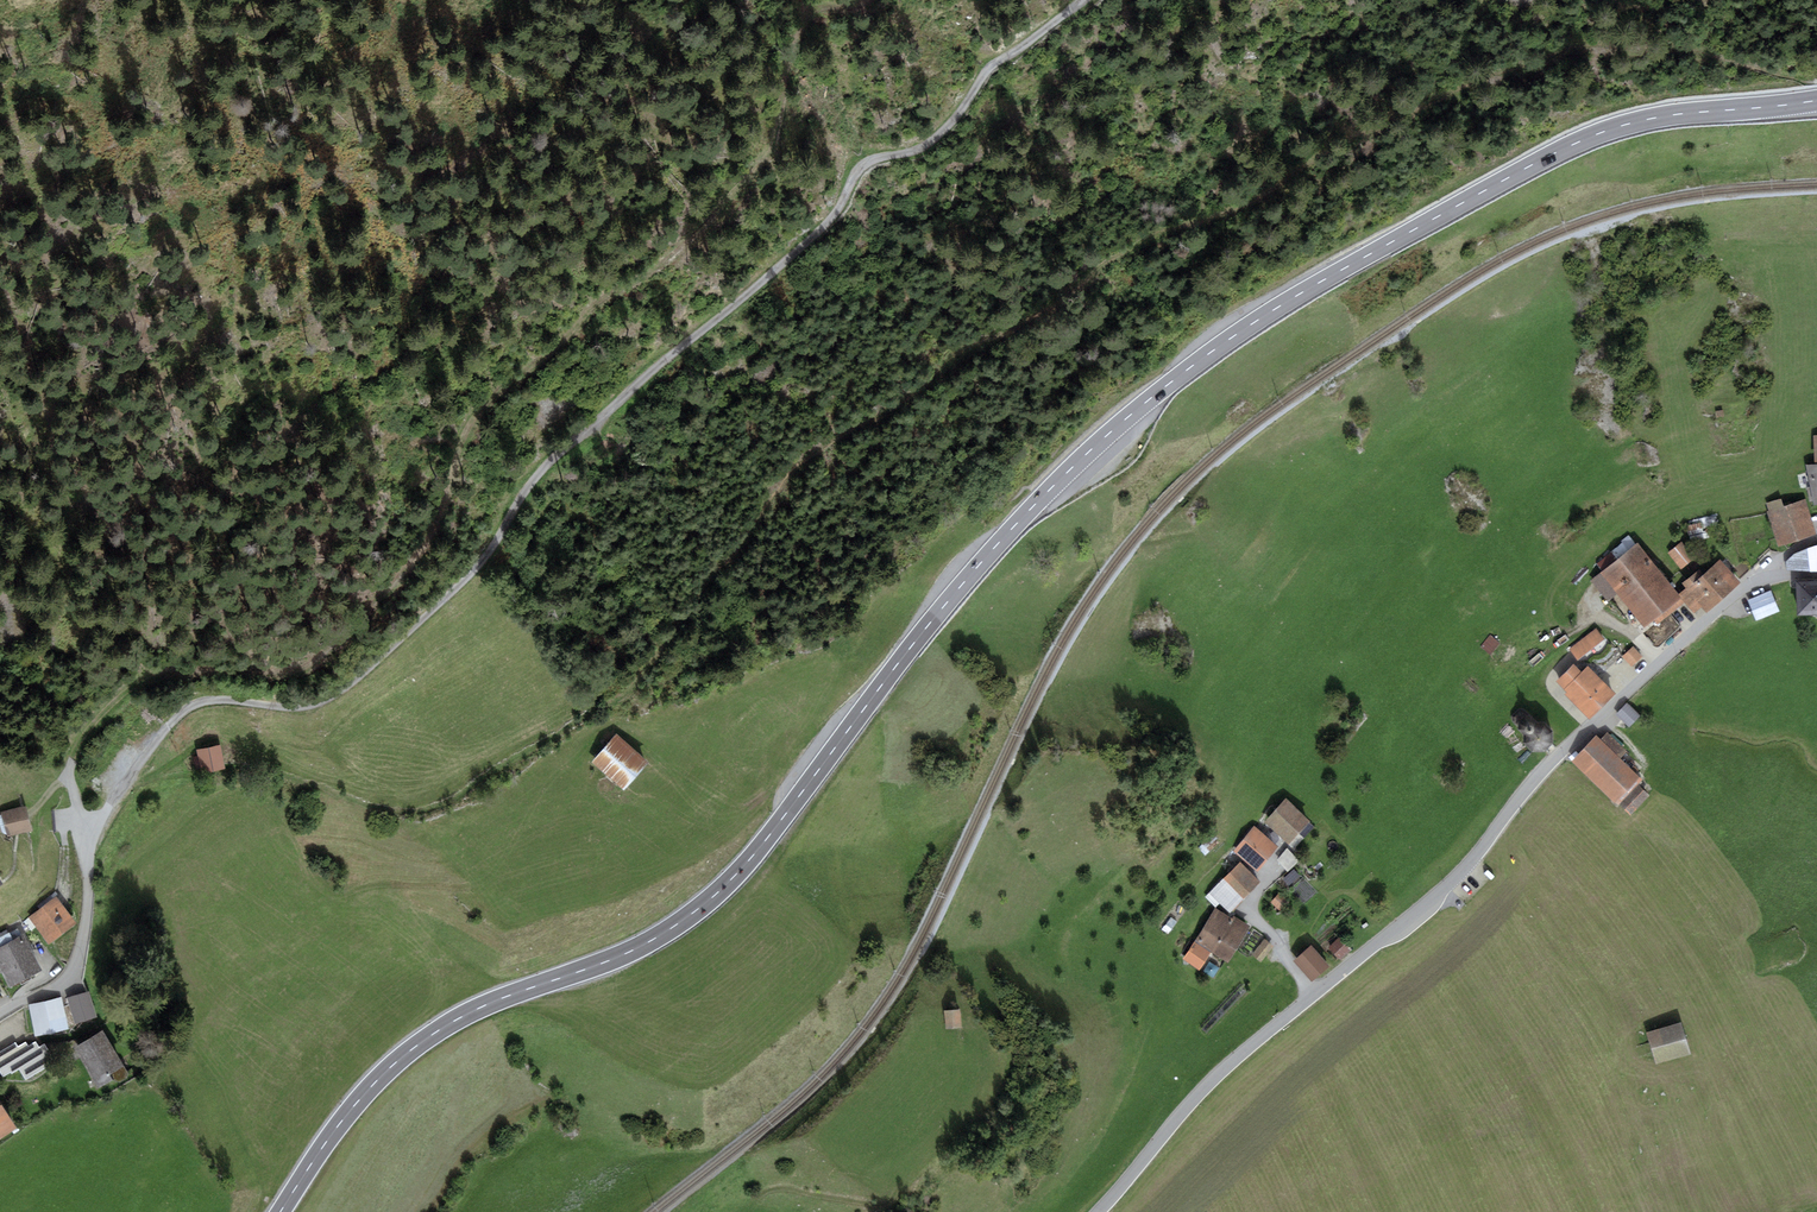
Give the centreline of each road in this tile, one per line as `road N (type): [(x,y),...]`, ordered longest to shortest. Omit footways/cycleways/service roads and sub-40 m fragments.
road 1 (primary): [(1816,101),(1678,114),(1610,130),(1370,255),(1217,348),(1125,419),(999,544),(713,897),(637,949),(481,1006),(425,1038),(354,1104),(280,1211)]
road 2 (track): [(855,0),(816,9),(781,147),(478,415),(422,554),(305,672),(179,670),(139,685),(89,730),(70,781),(93,843)]
road 3 (track): [(148,753),(198,704),(308,706),(361,676),(481,563),(550,462),(819,233),(862,166),(930,144),(987,70),(1082,0)]
road 4 (unclassified): [(1098,1211),(1209,1083),(1447,885),(1541,774),(1751,583)]
road 5 (residential): [(0,1014),(74,972),(95,837),(148,753)]
road 6 (track): [(626,731),(730,806),(750,805),(782,784),(800,795)]

